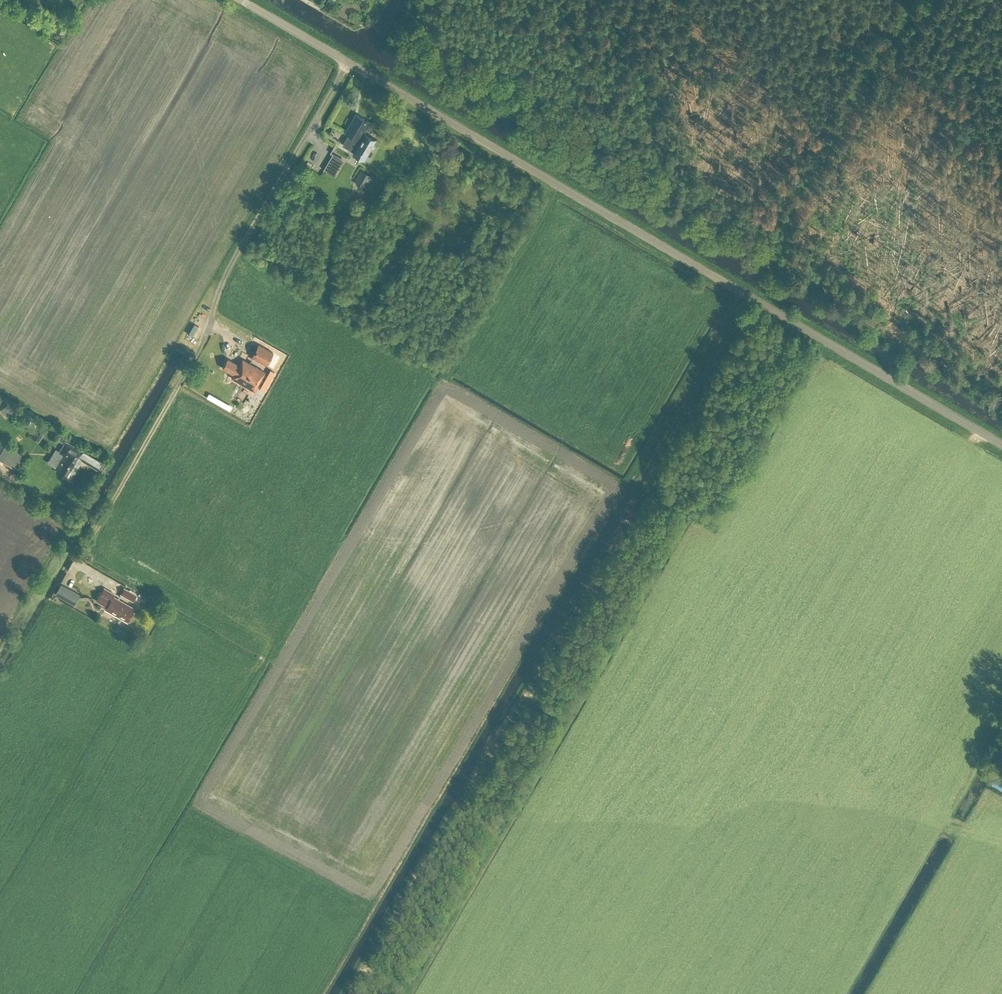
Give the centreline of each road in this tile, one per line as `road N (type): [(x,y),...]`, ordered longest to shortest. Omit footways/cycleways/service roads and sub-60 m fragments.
road 1 (unclassified): [(1001,444),(241,0)]

